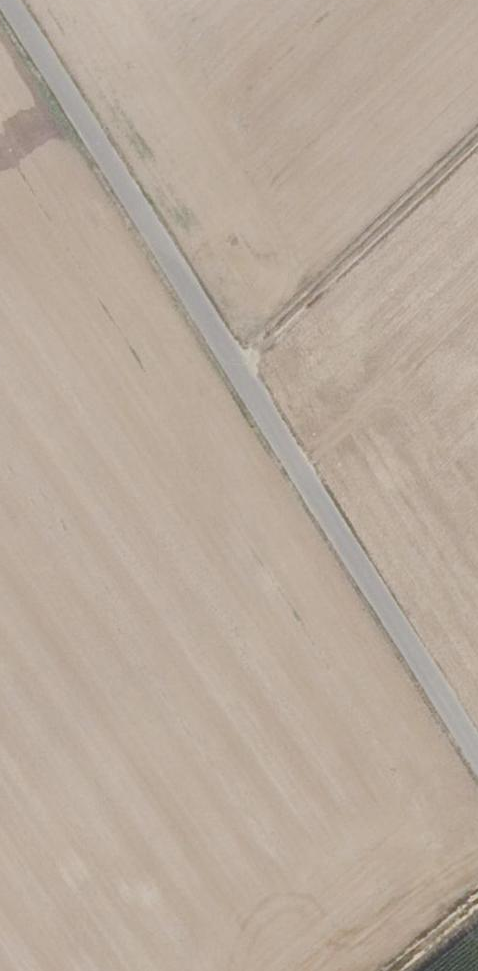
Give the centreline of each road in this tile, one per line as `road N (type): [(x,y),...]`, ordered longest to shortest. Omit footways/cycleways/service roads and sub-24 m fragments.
road 1 (unclassified): [(477,728),(22,0)]
road 2 (track): [(246,358),(477,138)]

